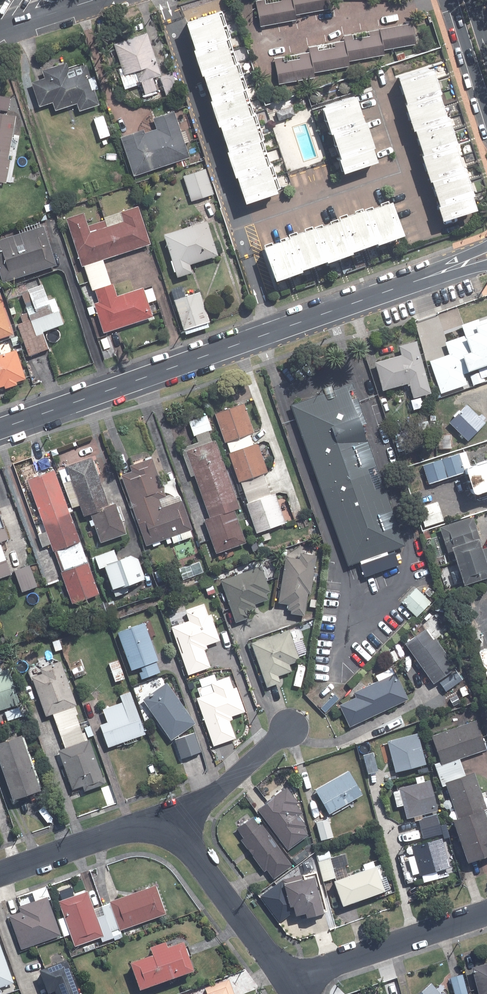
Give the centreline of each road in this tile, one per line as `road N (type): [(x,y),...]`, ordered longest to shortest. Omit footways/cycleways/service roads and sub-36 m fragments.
road 1 (tertiary): [(0,428),(392,290)]
road 2 (residential): [(290,982),(486,913)]
road 3 (residential): [(290,982),(174,830)]
road 4 (residential): [(174,830),(133,825),(0,872)]
road 5 (residential): [(291,726),(174,830)]

